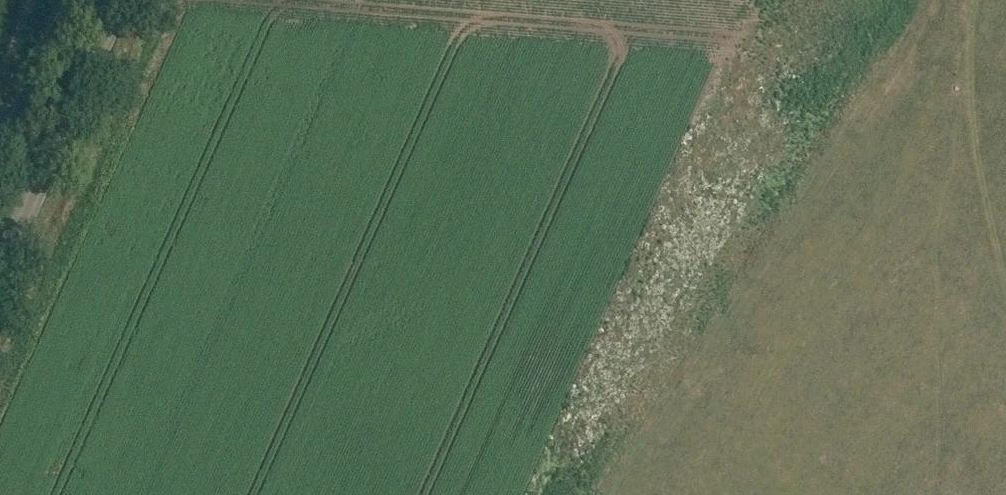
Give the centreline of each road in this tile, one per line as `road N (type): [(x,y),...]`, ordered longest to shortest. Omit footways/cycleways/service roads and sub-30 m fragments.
road 1 (track): [(967,0),(969,146),(1005,301)]
road 2 (tertiary): [(0,266),(119,0)]

